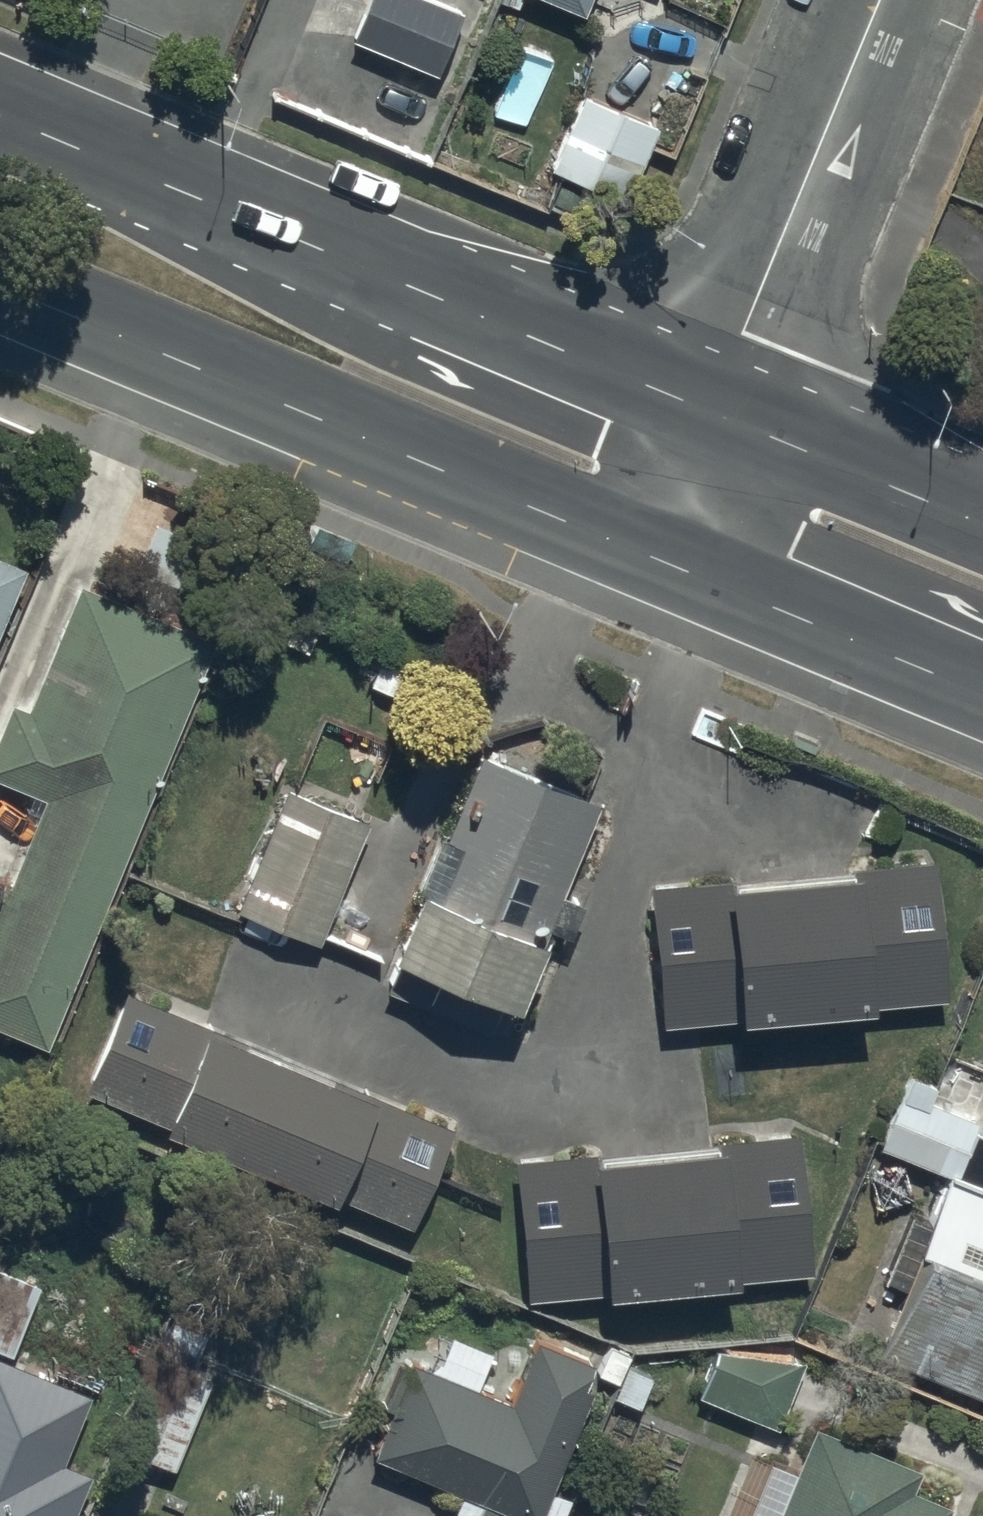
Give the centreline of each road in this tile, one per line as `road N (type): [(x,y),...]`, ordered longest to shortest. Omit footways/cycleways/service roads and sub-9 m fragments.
road 1 (trunk): [(0,118),(713,416)]
road 2 (trunk): [(659,561),(0,291)]
road 3 (residential): [(713,416),(880,0)]
road 4 (trunk): [(982,695),(659,561)]
road 5 (trunk): [(713,416),(982,527)]
road 6 (residential): [(659,561),(713,416)]

